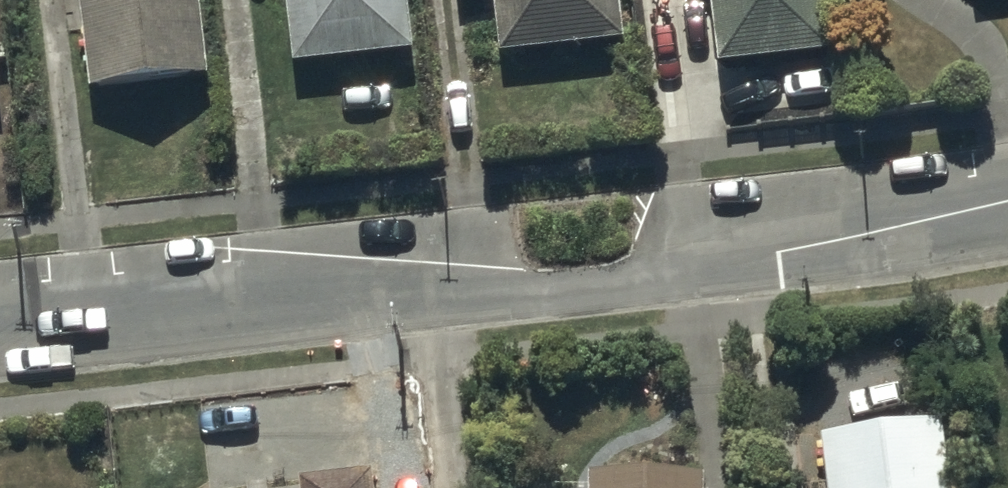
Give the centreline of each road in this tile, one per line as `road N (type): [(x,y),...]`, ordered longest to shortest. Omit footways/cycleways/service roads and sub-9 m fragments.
road 1 (residential): [(0,323),(271,300),(584,293),(1007,201)]

